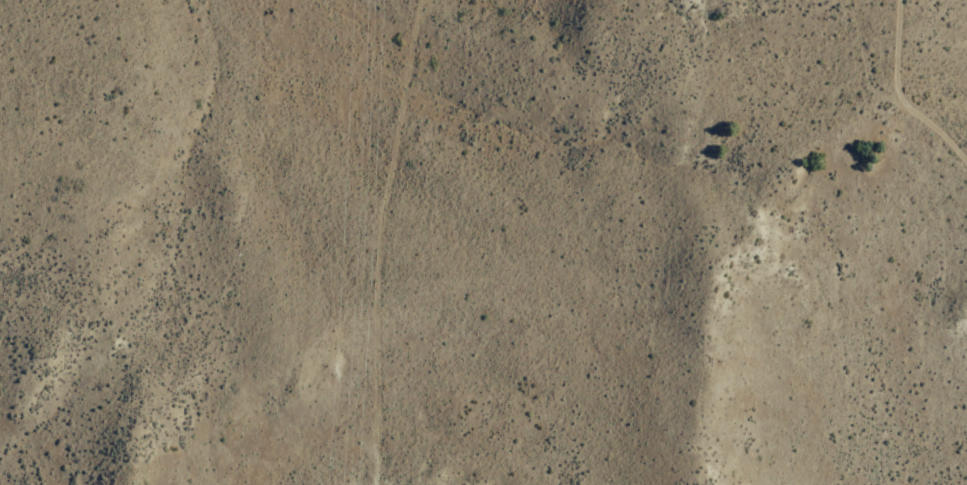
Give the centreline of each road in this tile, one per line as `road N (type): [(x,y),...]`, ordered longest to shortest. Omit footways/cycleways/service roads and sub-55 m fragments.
road 1 (track): [(421,0),(373,289),(375,484)]
road 2 (track): [(894,0),(889,92),(966,169)]

